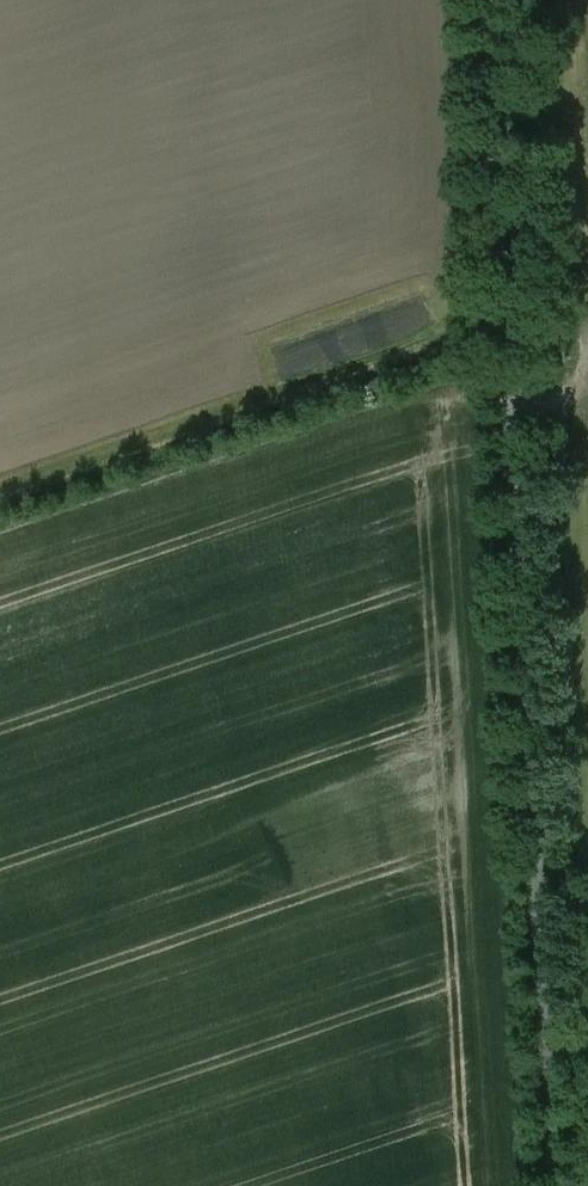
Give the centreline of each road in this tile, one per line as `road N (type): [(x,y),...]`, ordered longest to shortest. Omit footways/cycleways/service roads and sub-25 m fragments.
road 1 (unclassified): [(485,0),(556,1185)]

